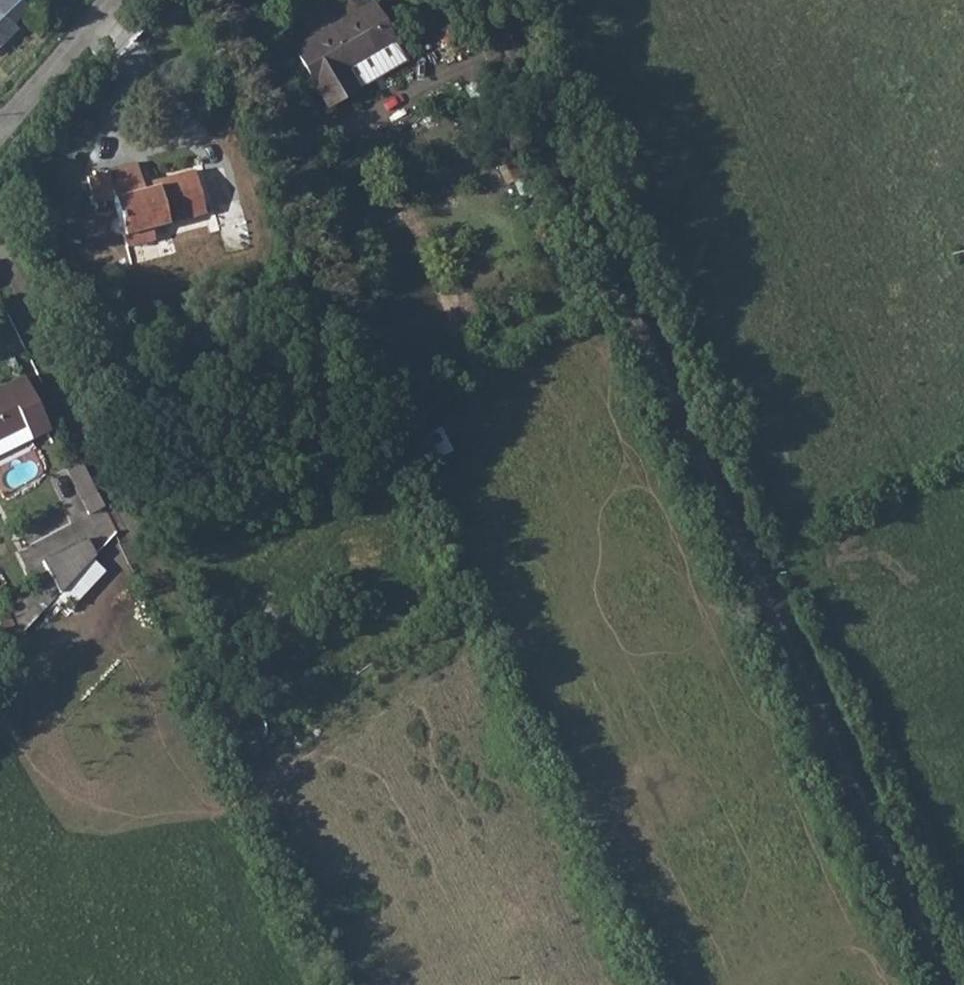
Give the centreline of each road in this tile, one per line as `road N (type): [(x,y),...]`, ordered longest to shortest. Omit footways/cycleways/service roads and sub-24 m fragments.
road 1 (unclassified): [(0,124),(104,0)]

